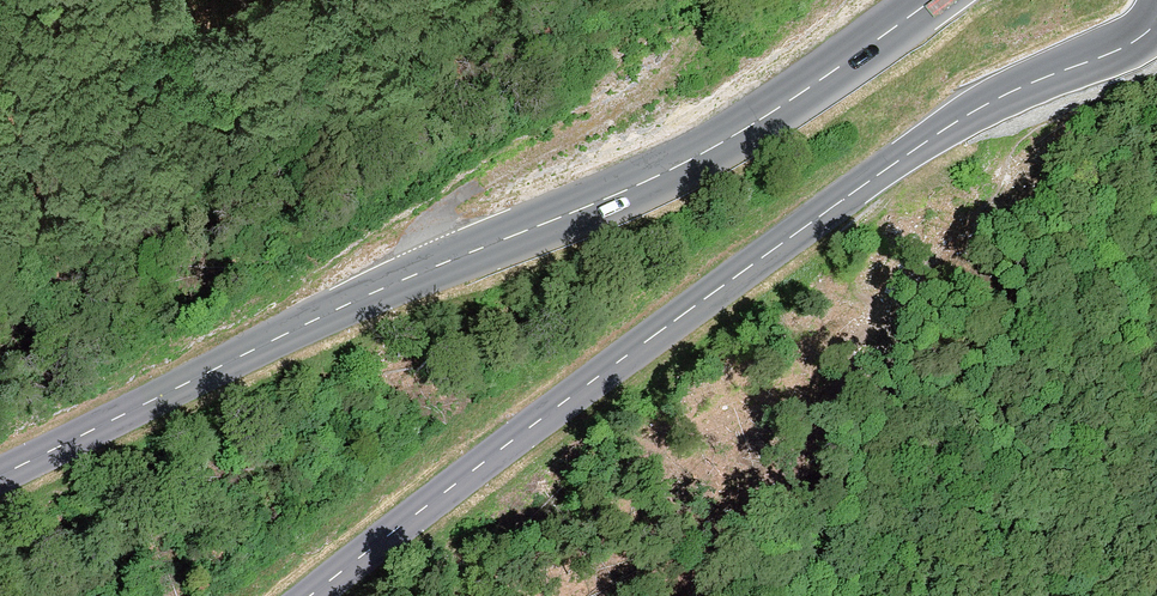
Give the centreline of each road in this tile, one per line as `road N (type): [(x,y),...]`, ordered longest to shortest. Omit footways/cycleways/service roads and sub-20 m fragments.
road 1 (secondary): [(933,0),(703,156),(357,298),(0,475)]
road 2 (secondary): [(309,595),(906,155),(999,96),(1116,49),(1156,20)]

